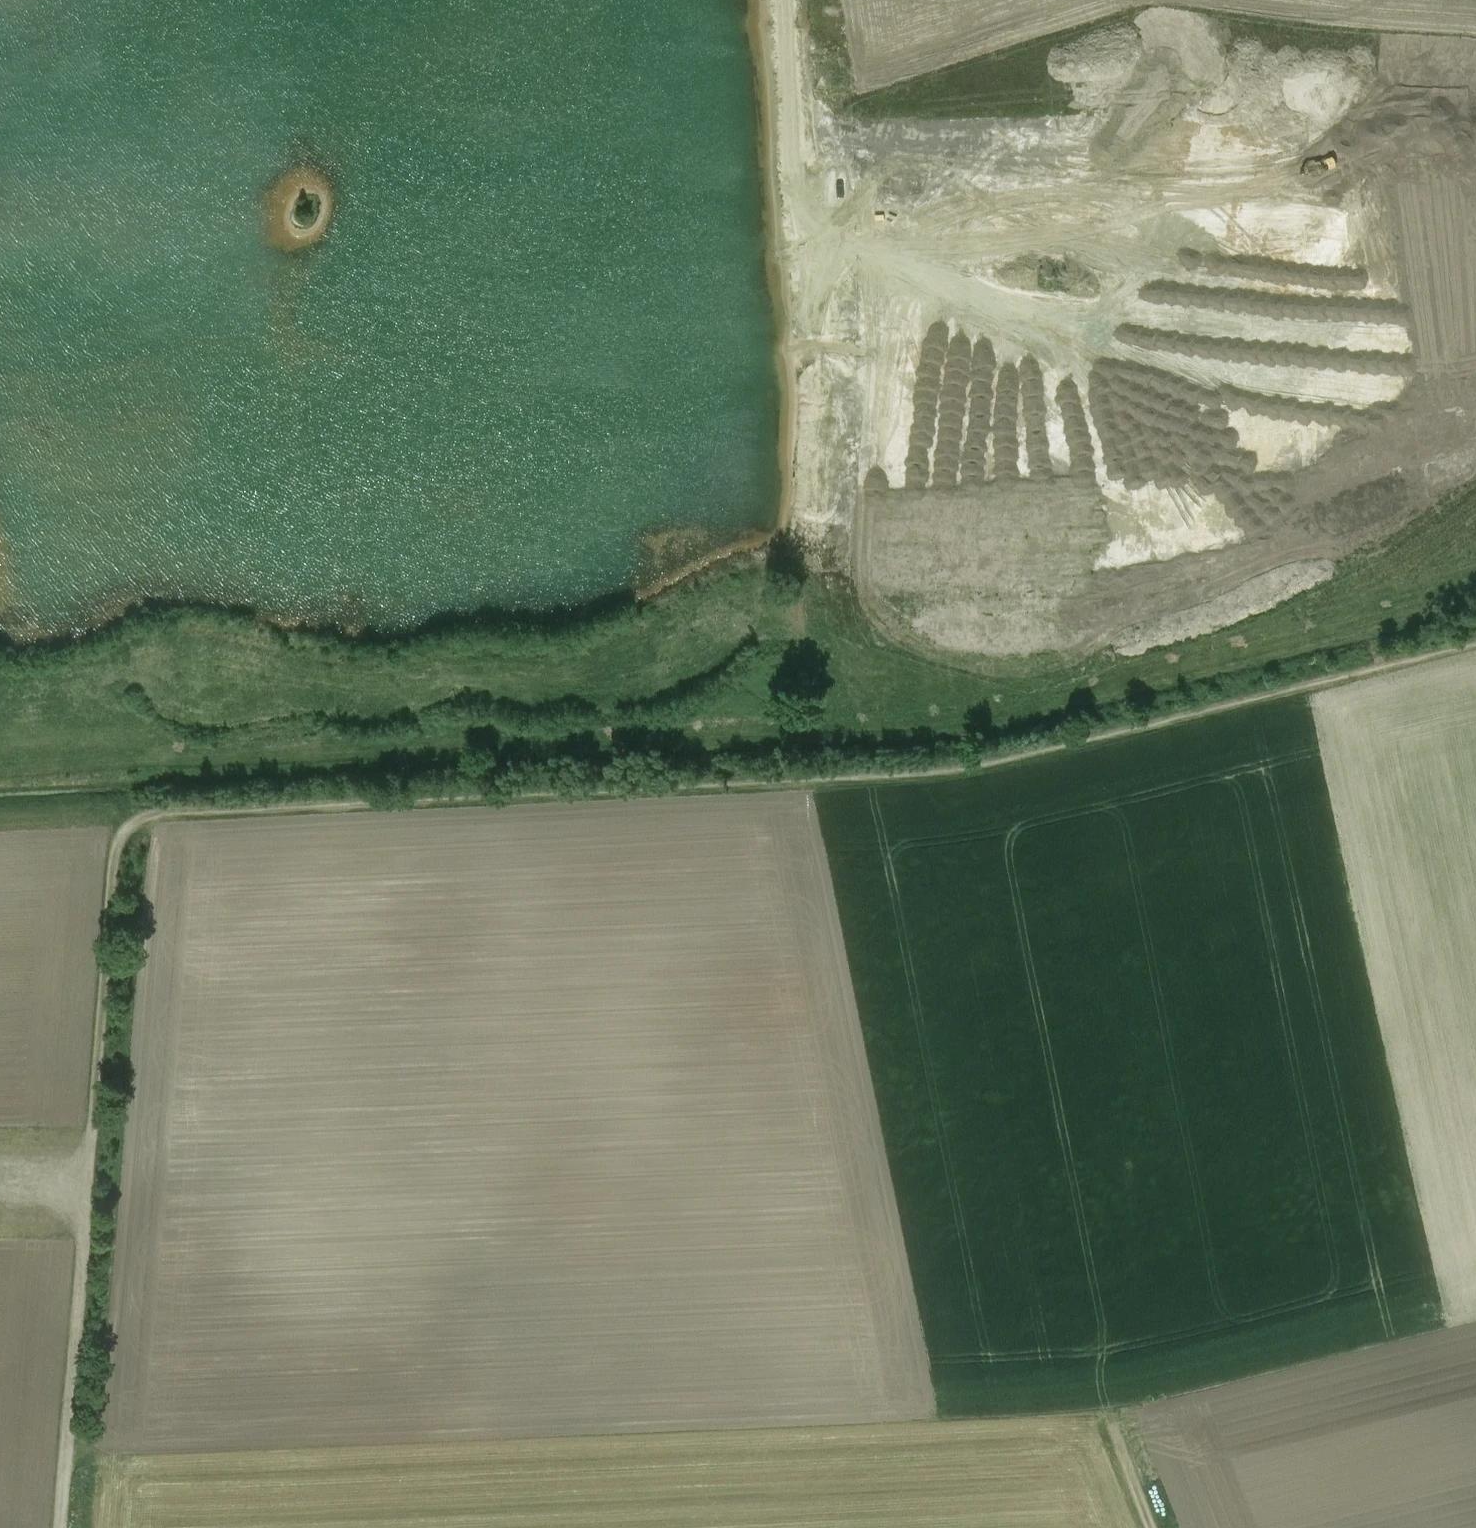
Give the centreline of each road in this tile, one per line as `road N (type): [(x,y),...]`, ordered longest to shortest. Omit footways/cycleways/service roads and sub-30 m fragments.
road 1 (track): [(63,1527),(119,850),(150,811),(982,760),(1475,638)]
road 2 (track): [(1151,1527),(1109,1414)]

